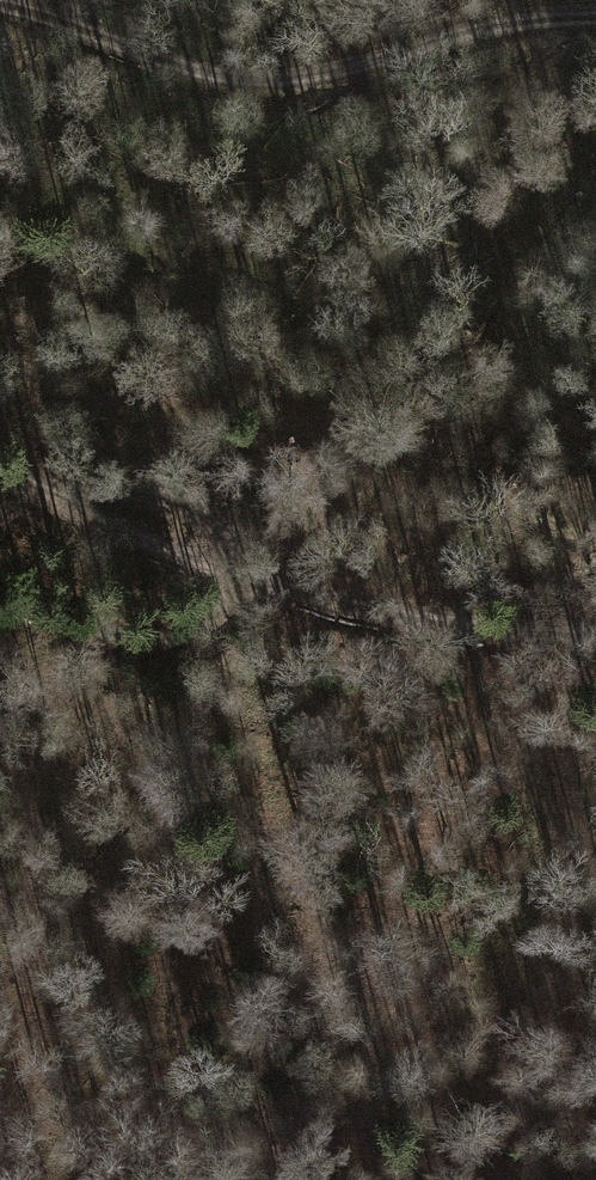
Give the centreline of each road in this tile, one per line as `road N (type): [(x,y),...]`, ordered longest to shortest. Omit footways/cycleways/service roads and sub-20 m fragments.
road 1 (track): [(595,637),(488,630),(334,601),(78,512),(0,472)]
road 2 (track): [(0,5),(217,77),(338,75),(502,24),(595,14)]
road 3 (track): [(0,610),(166,640),(212,622),(237,573)]

